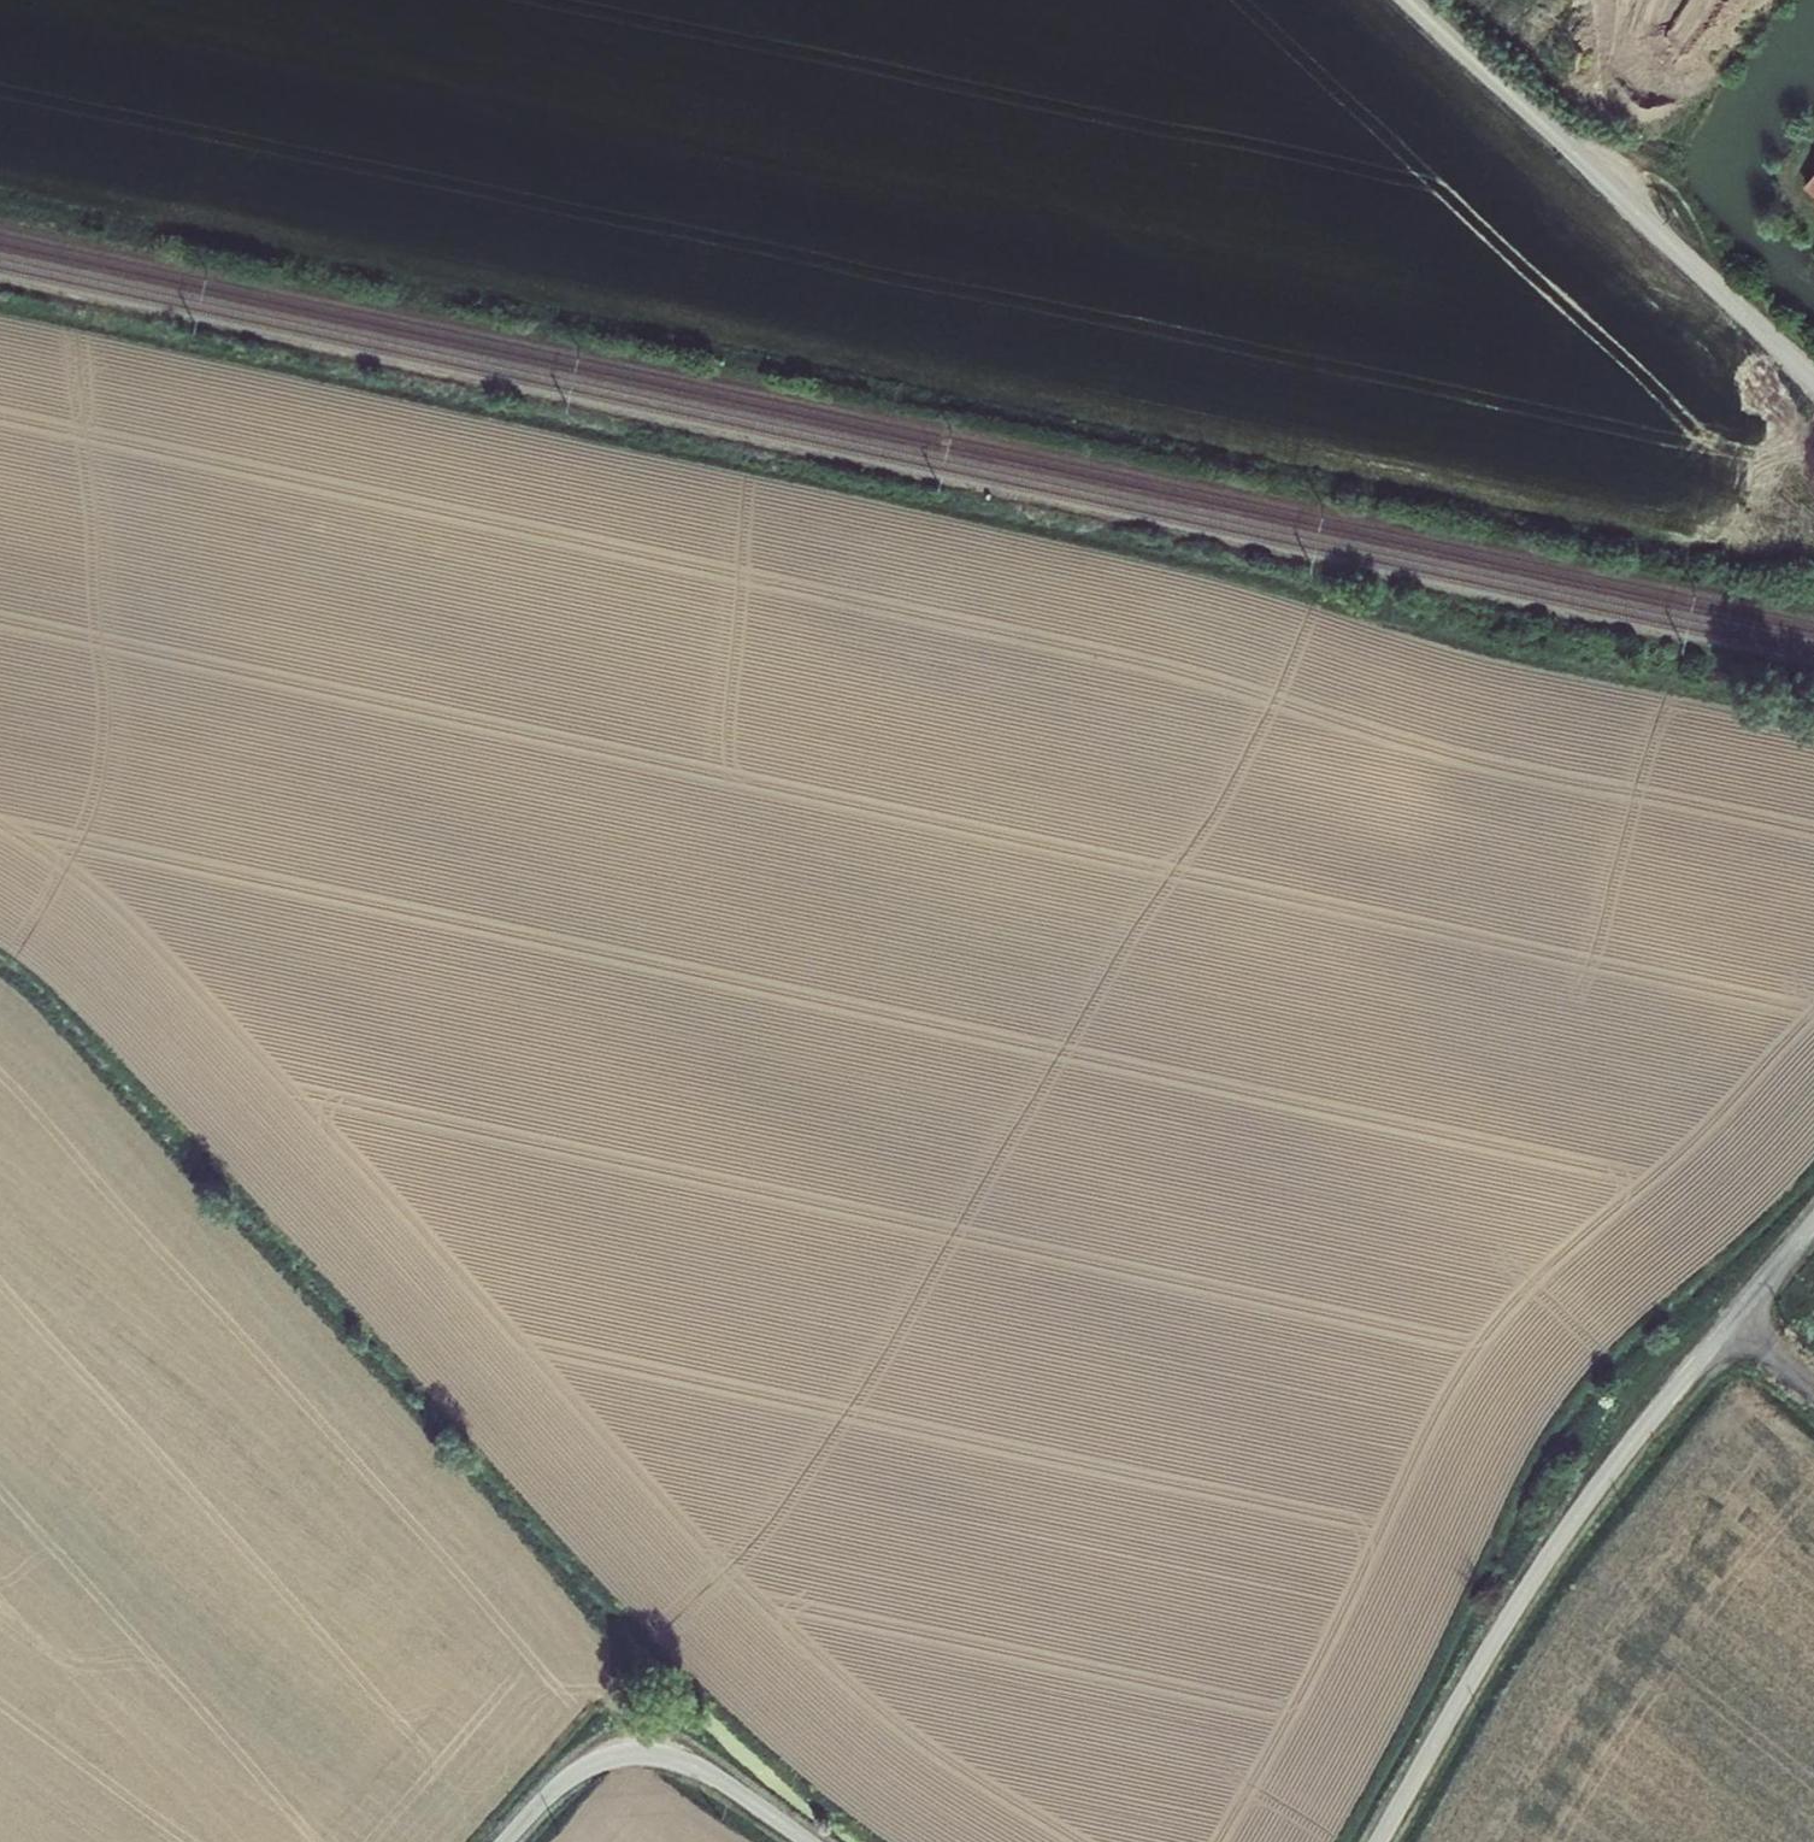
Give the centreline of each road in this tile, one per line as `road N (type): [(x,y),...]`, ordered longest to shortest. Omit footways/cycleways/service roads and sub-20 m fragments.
road 1 (unclassified): [(1734,1317),(1538,1573),(1379,1841)]
road 2 (unclassified): [(1432,0),(1813,372)]
road 3 (unclassified): [(806,1841),(703,1773),(646,1759),(607,1762),(570,1778),(506,1841)]
road 4 (unclassified): [(1813,1221),(1734,1317)]

